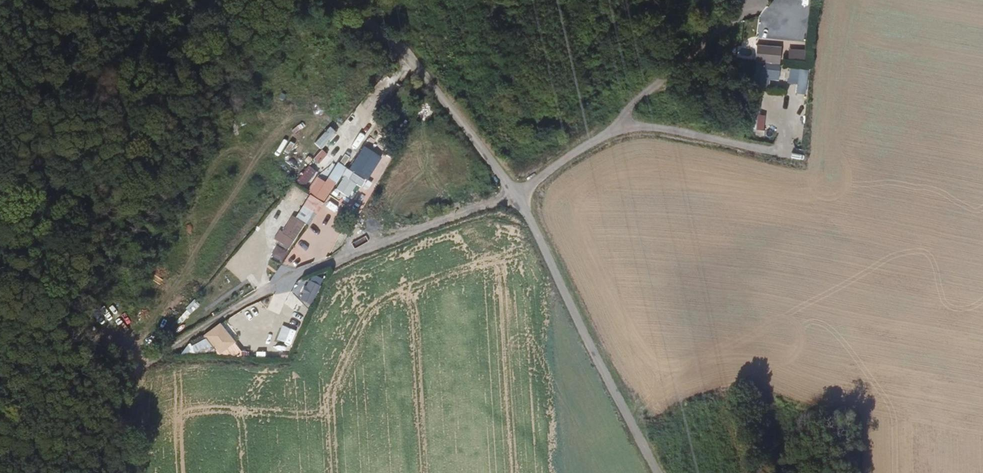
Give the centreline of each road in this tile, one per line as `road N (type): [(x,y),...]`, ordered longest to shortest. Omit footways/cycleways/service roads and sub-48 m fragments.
road 1 (track): [(617,128),(519,193),(257,296),(0,462)]
road 2 (unclassified): [(316,0),(419,76),(519,193),(655,472)]
road 3 (track): [(617,128),(675,129),(796,154)]

